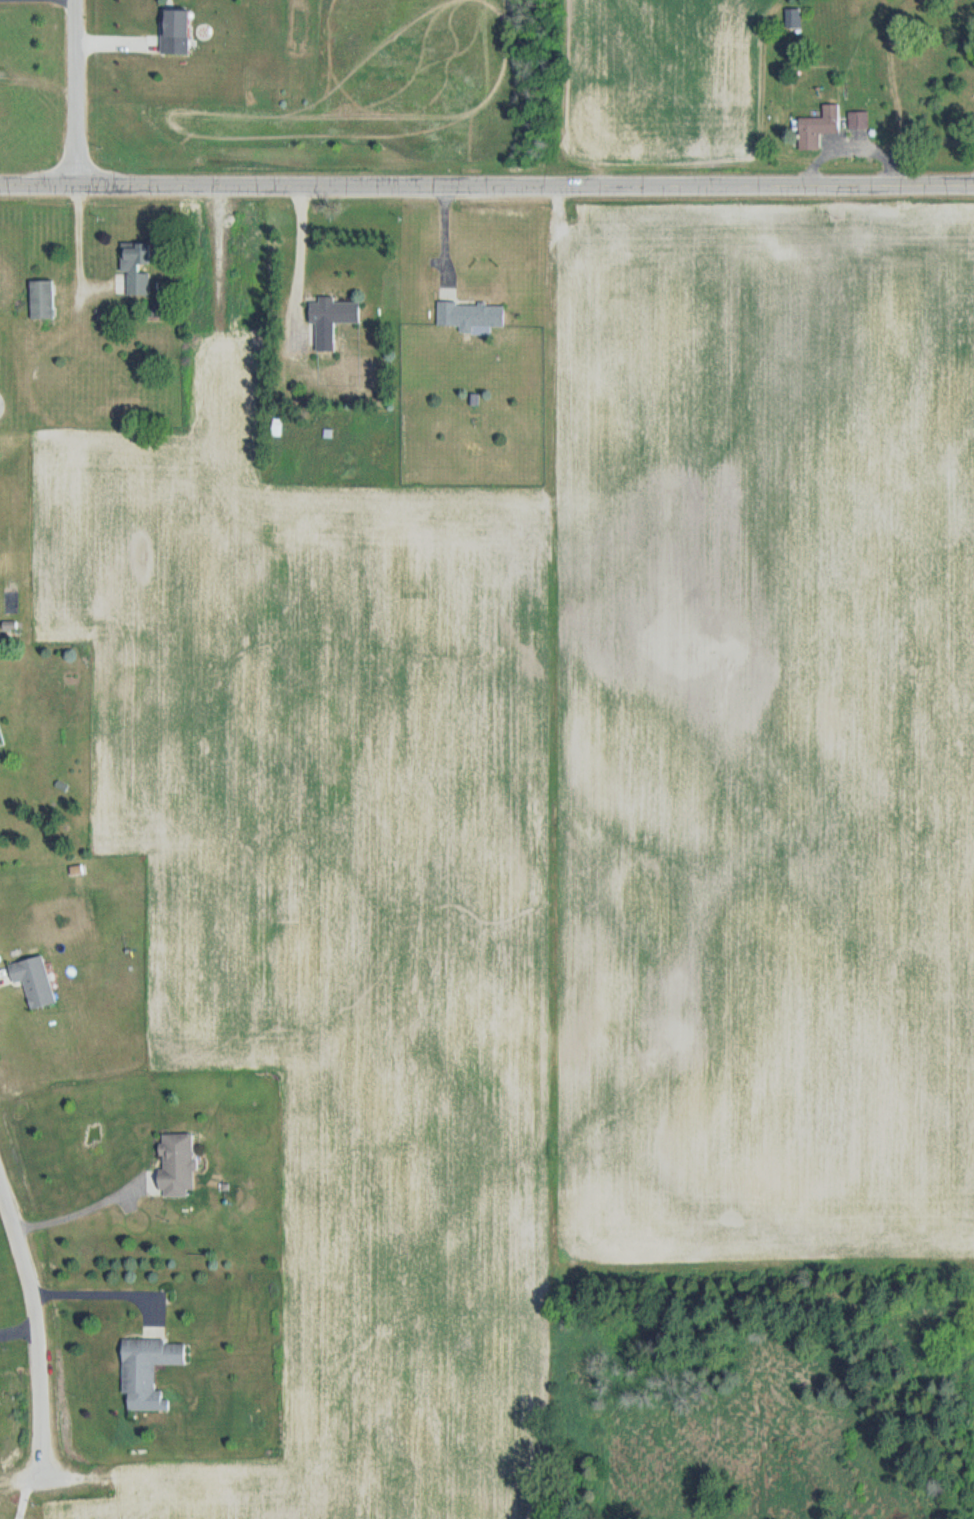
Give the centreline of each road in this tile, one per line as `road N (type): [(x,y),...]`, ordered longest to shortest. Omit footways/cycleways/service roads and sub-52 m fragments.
road 1 (residential): [(0,185),(973,182)]
road 2 (residential): [(47,1459),(34,1325),(0,1189)]
road 3 (residential): [(76,185),(75,0)]

